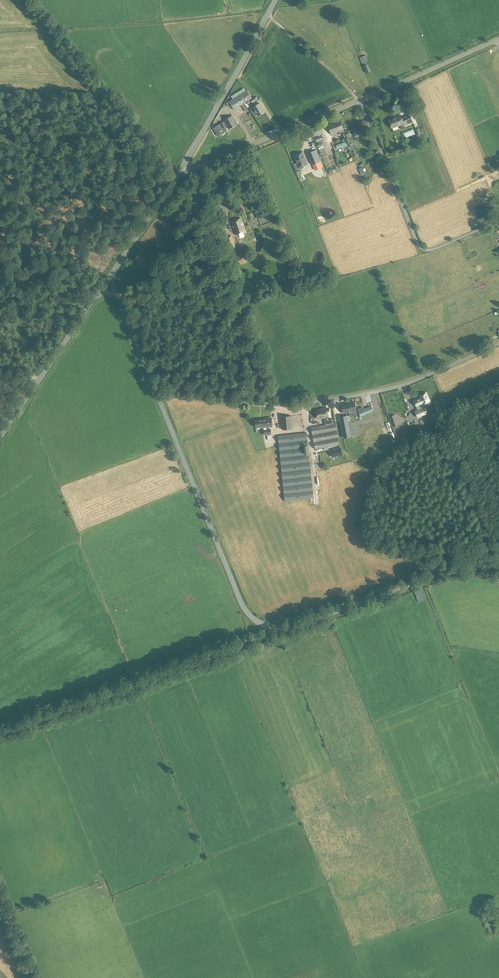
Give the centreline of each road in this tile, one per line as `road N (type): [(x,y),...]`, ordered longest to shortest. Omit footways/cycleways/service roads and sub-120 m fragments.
road 1 (unclassified): [(498,551),(291,627),(270,627),(240,599),(156,393)]
road 2 (unclassified): [(498,342),(404,385),(302,403),(156,393)]
road 3 (track): [(283,629),(0,732)]
road 4 (unclassified): [(498,221),(434,249),(421,247),(360,101)]
road 5 (unclassified): [(179,173),(275,0)]
road 6 (unclassified): [(179,173),(360,101)]
road 7 (unclassified): [(0,438),(97,295)]
road 8 (track): [(151,150),(94,133),(0,132)]
road 9 (unclassified): [(360,101),(498,38)]
road 10 (track): [(360,101),(267,14)]
road 11 (unclassified): [(111,274),(179,173)]

